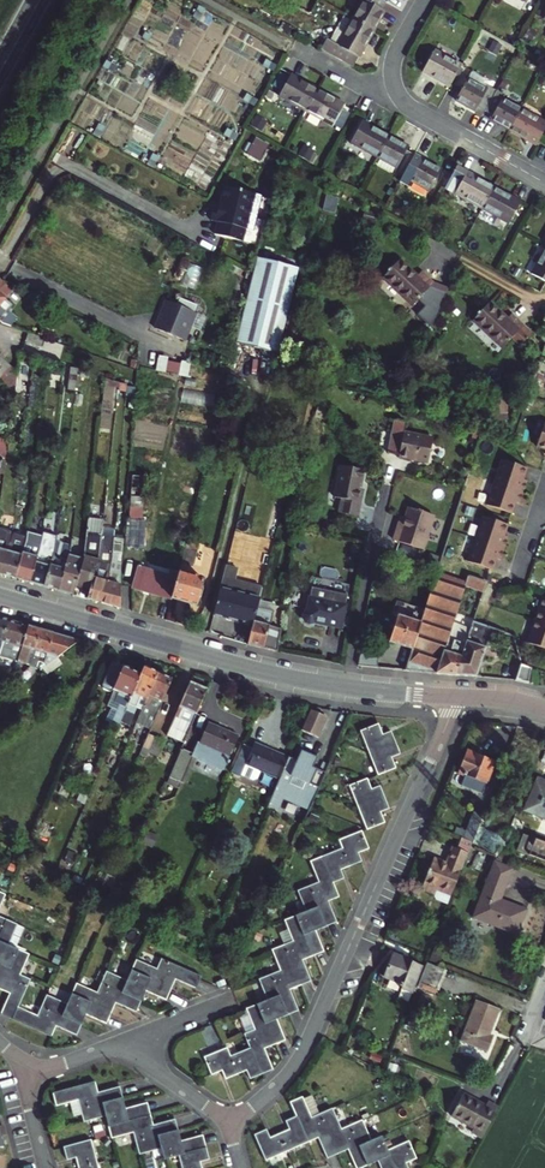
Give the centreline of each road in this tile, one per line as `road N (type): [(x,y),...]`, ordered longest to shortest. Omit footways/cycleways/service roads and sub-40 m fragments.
road 1 (residential): [(457,697),(309,1039),(285,1079),(229,1124)]
road 2 (secondary): [(346,688),(218,660),(0,596)]
road 3 (residential): [(424,0),(394,55),(398,95),(544,183)]
road 4 (residential): [(346,688),(390,470)]
road 5 (residential): [(229,1124),(123,1044)]

